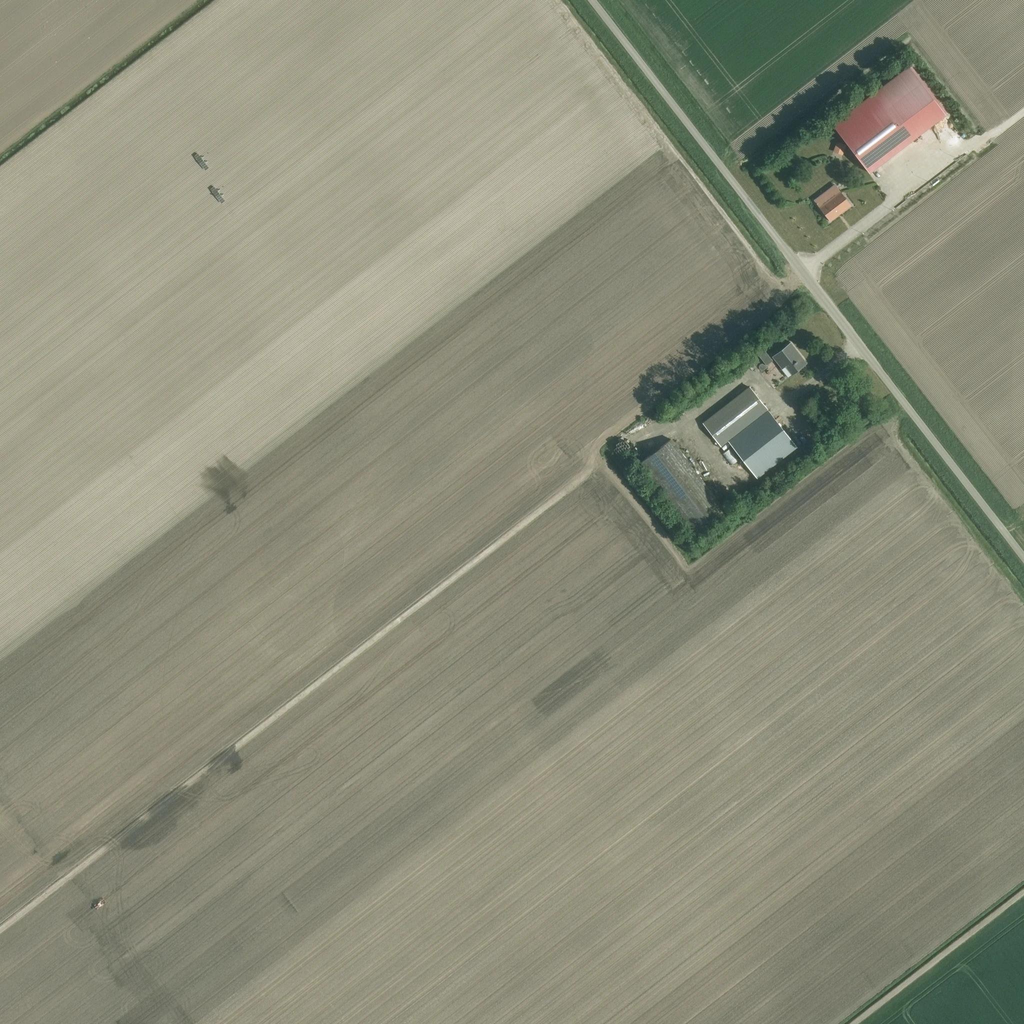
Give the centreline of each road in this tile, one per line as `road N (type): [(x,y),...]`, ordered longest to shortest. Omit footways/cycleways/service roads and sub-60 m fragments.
road 1 (unclassified): [(1023,575),(585,0)]

